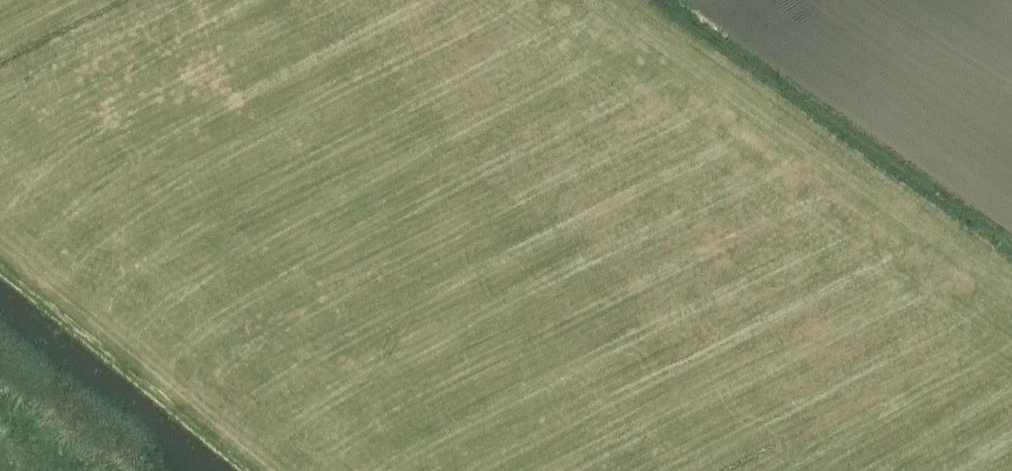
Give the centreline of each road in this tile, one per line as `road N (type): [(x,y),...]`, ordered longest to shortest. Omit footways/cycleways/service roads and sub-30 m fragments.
road 1 (track): [(264,470),(0,256)]

